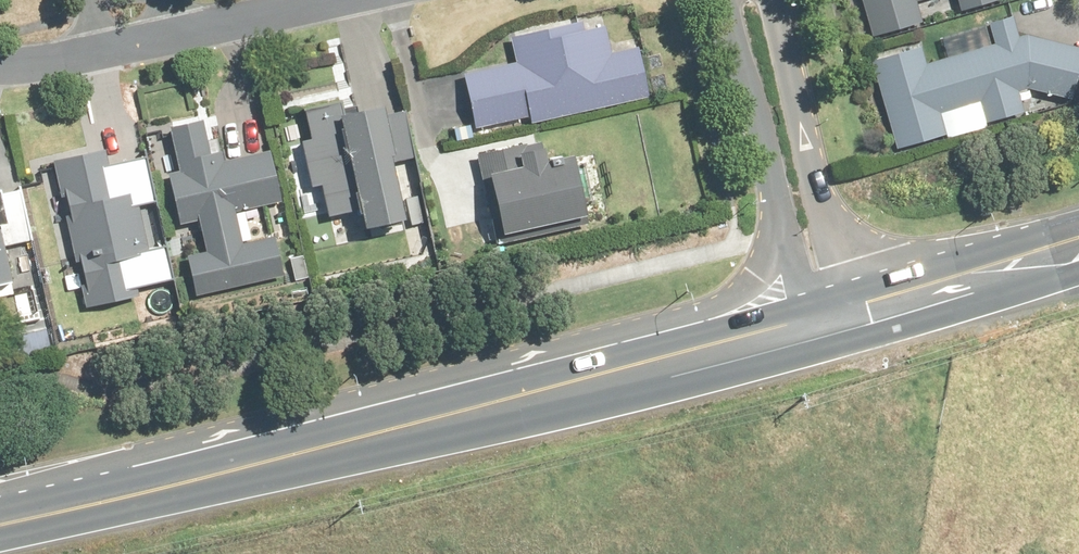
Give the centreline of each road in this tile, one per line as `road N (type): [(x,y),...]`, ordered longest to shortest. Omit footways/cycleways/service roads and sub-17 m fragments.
road 1 (tertiary): [(0,509),(317,412),(681,321),(736,299),(765,250),(773,197)]
road 2 (primary): [(0,527),(806,321)]
road 3 (tertiary): [(769,0),(853,311)]
road 4 (primary): [(853,311),(1078,242)]
road 5 (tertiary): [(773,197),(726,0)]
road 6 (residential): [(167,39),(339,0)]
road 7 (tertiary): [(806,321),(773,197)]

